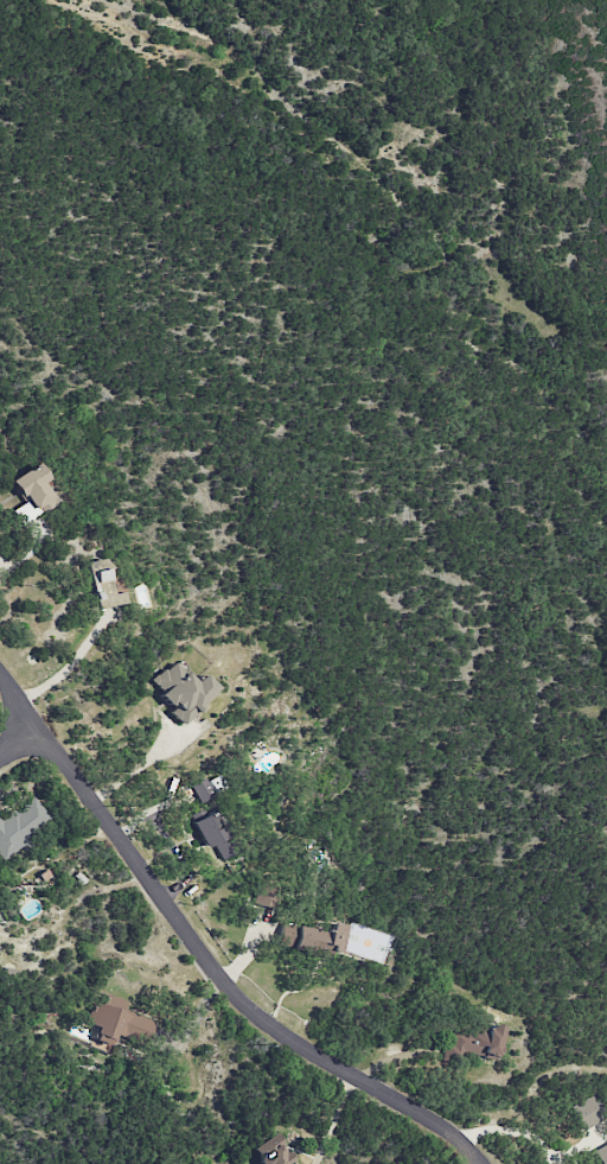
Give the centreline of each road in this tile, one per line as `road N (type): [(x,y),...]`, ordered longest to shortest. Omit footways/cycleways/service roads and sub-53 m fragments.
road 1 (residential): [(479,1163),(424,1118),(279,1033),(228,987),(0,677)]

